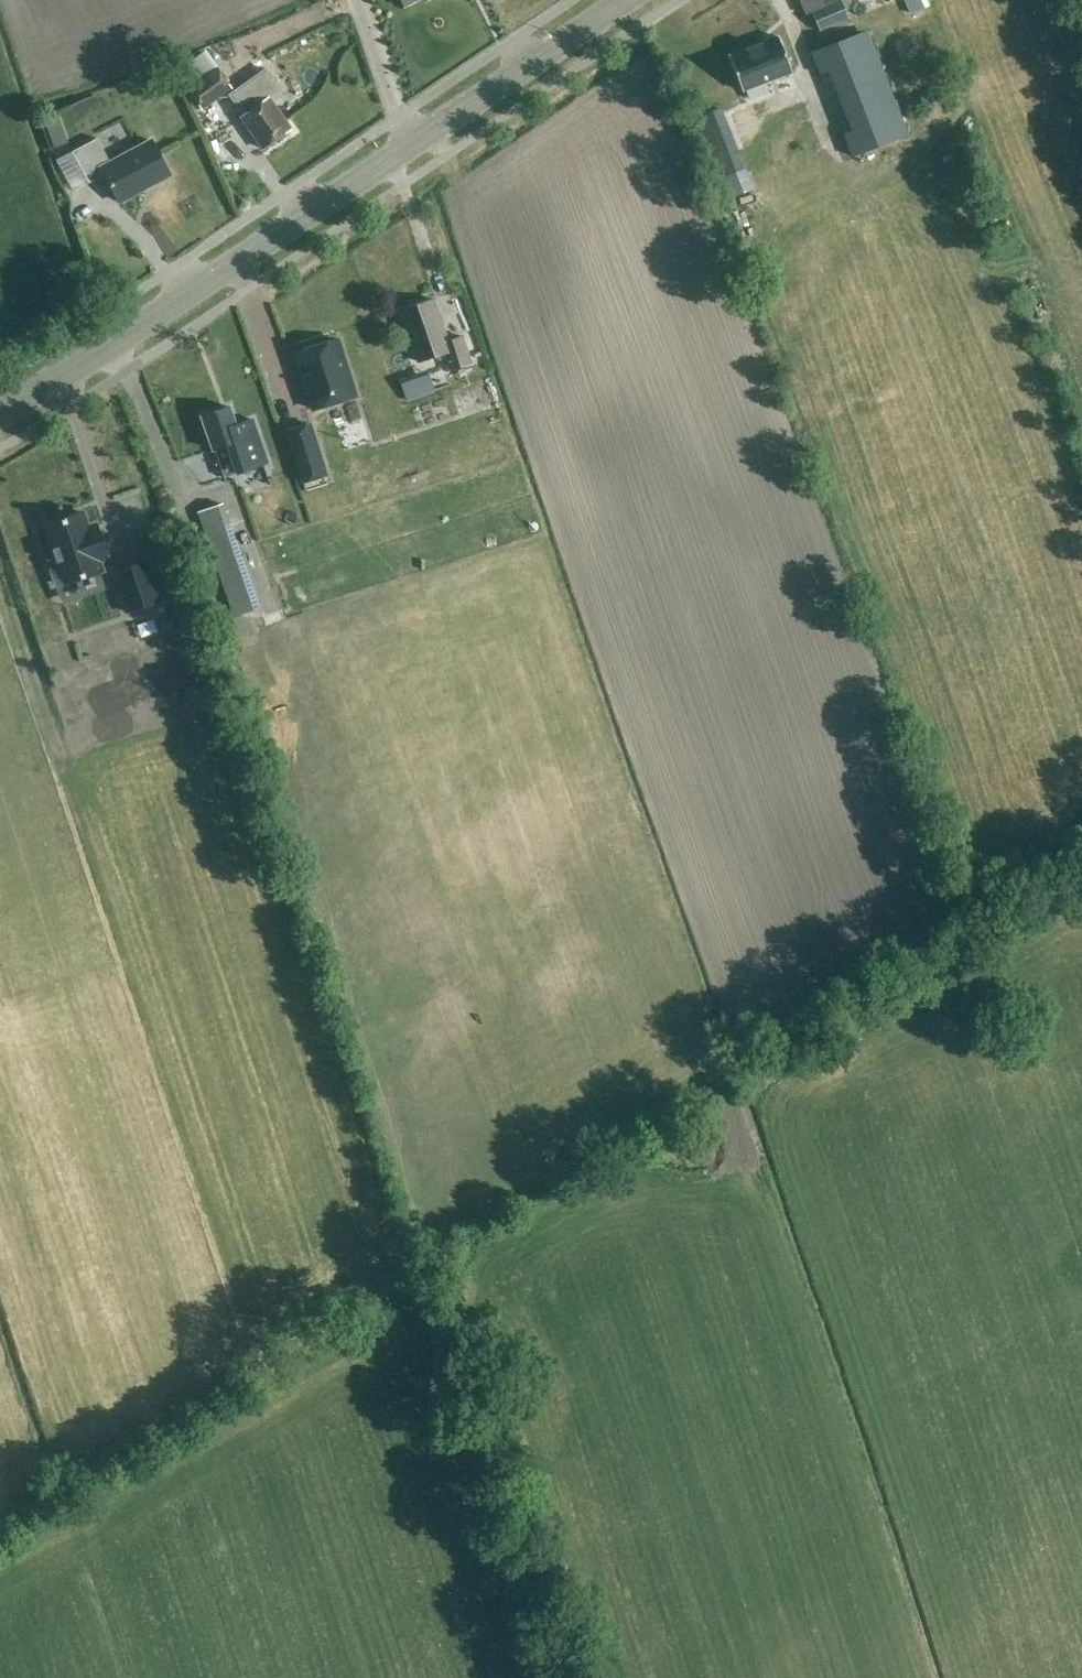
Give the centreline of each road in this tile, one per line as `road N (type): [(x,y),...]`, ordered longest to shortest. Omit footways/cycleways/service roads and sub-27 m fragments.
road 1 (tertiary): [(0,415),(628,0)]

